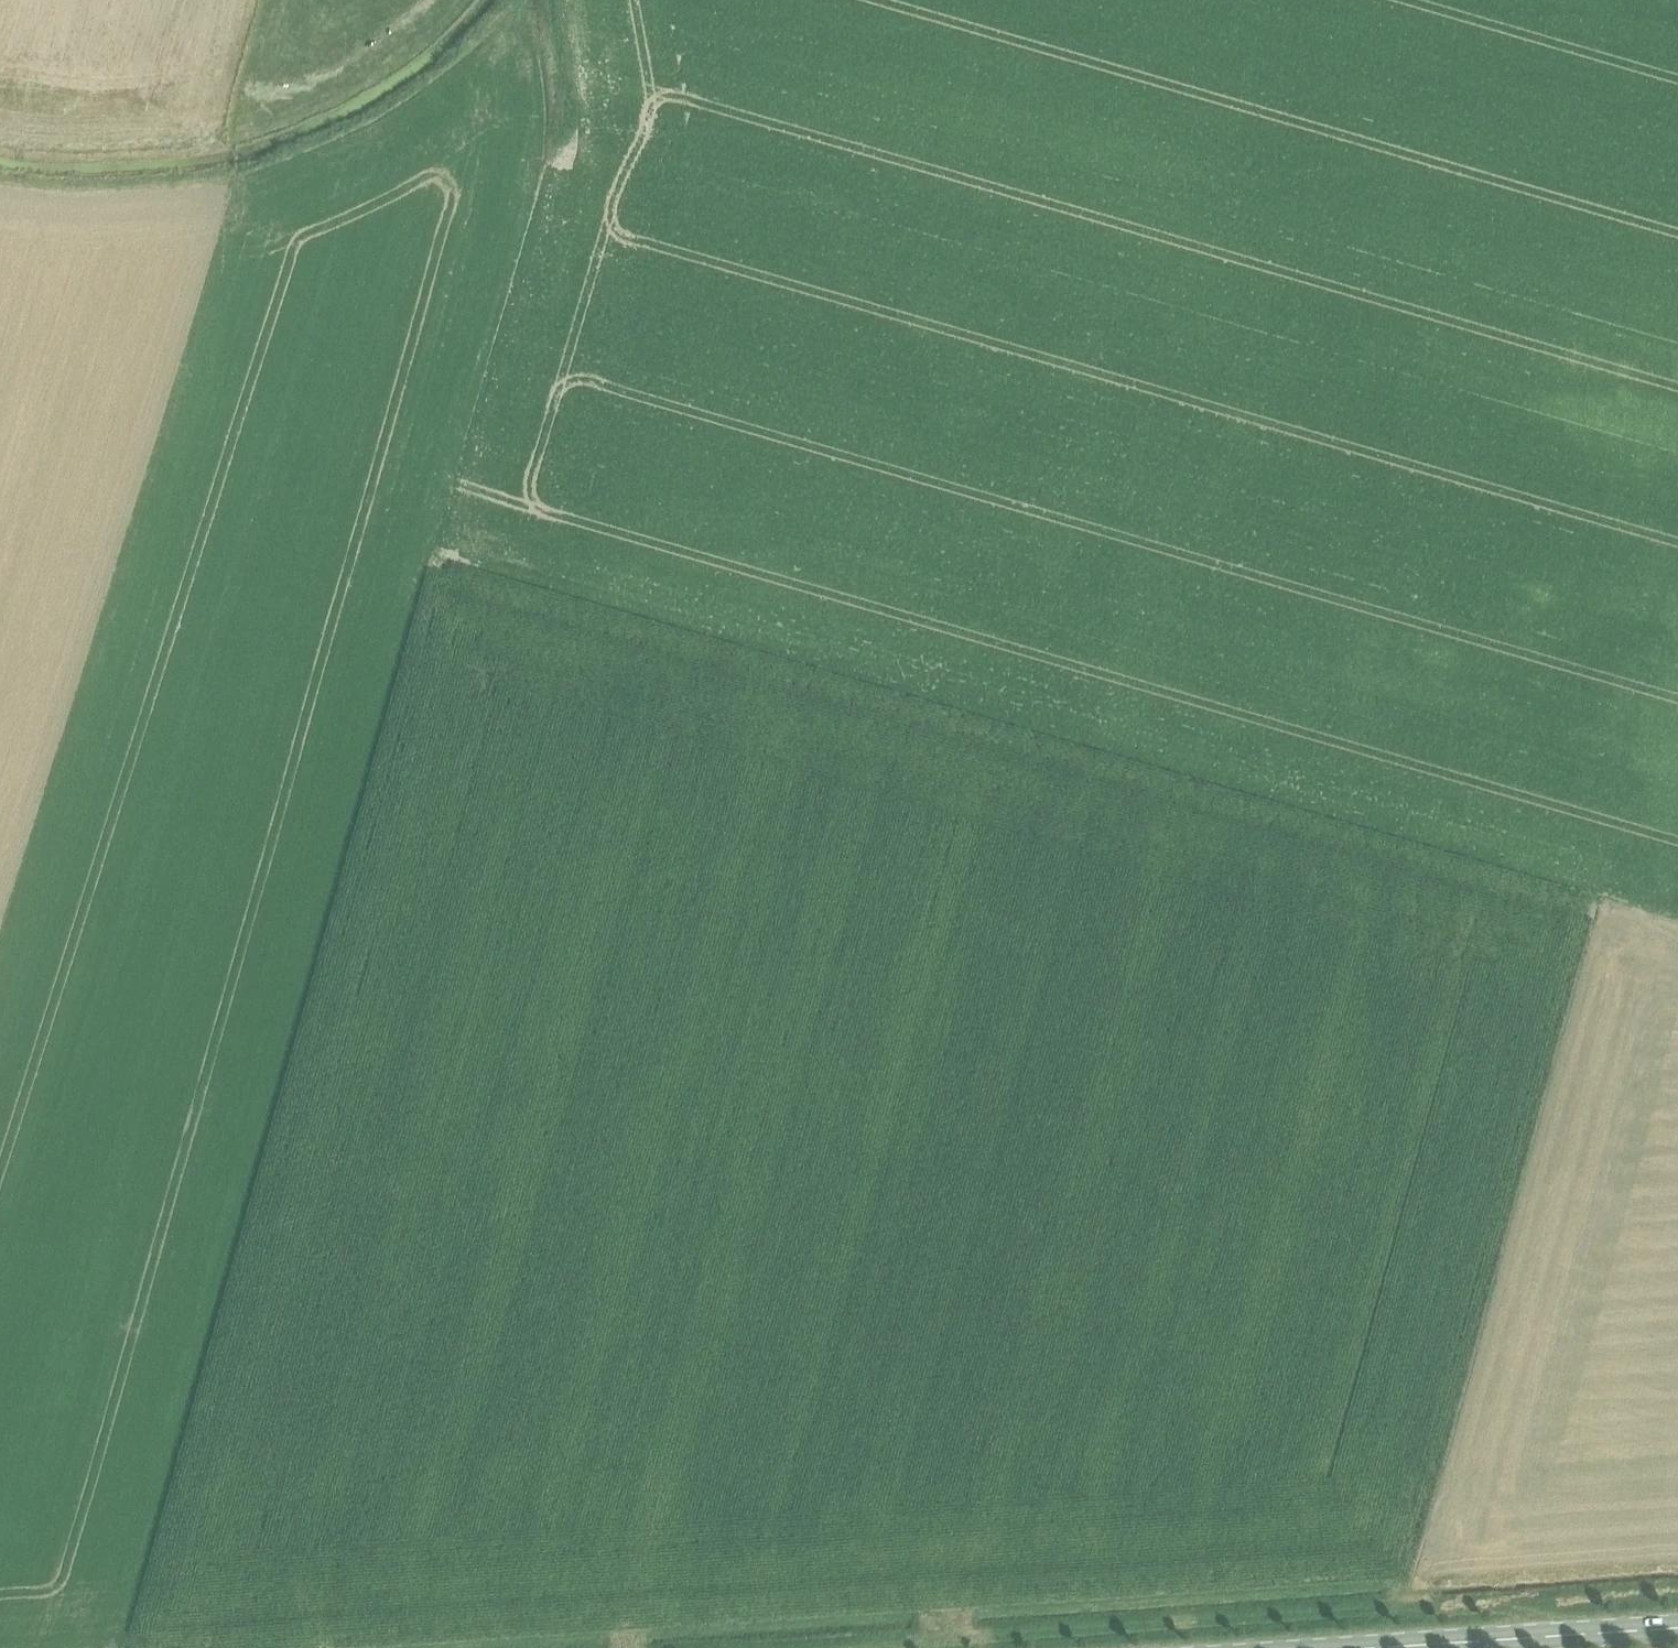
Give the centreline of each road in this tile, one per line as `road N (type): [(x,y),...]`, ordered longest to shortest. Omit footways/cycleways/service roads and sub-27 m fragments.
road 1 (secondary): [(1677,1631),(1430,1647)]

